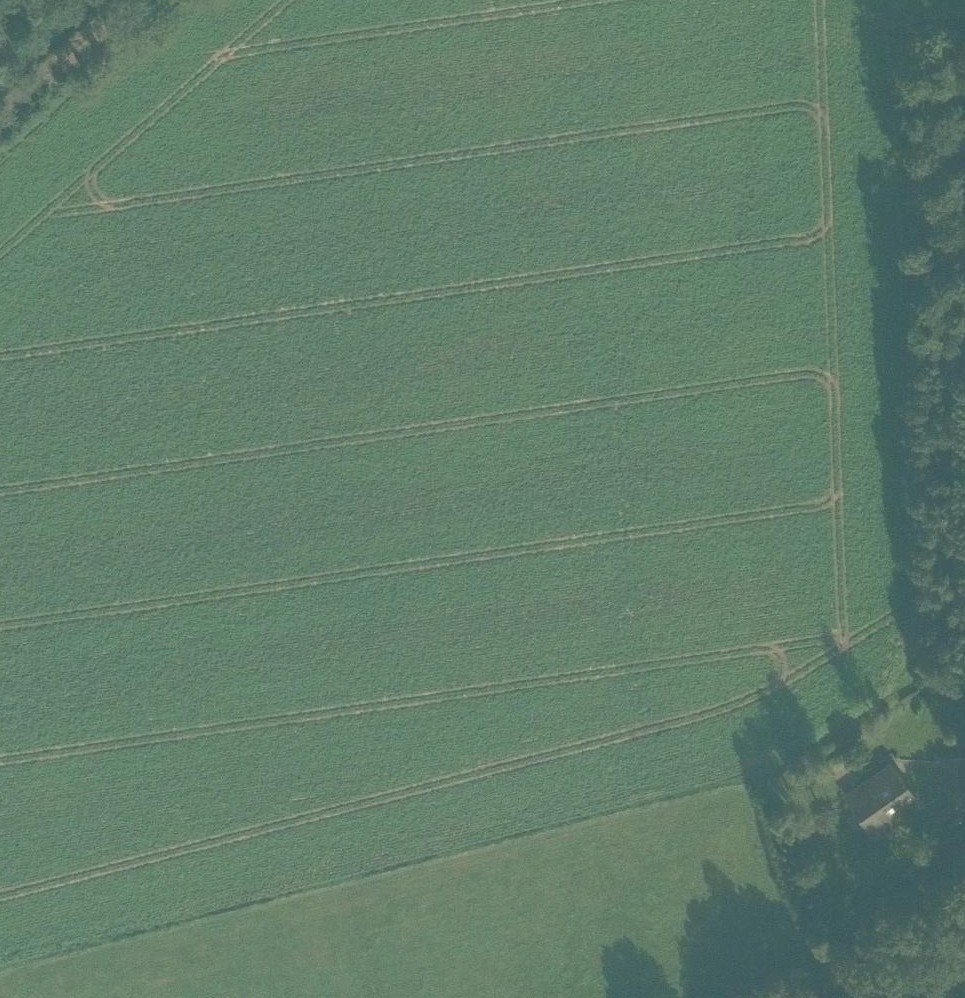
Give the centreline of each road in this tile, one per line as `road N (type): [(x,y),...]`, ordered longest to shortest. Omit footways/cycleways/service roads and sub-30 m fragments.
road 1 (track): [(112,0),(0,97)]

